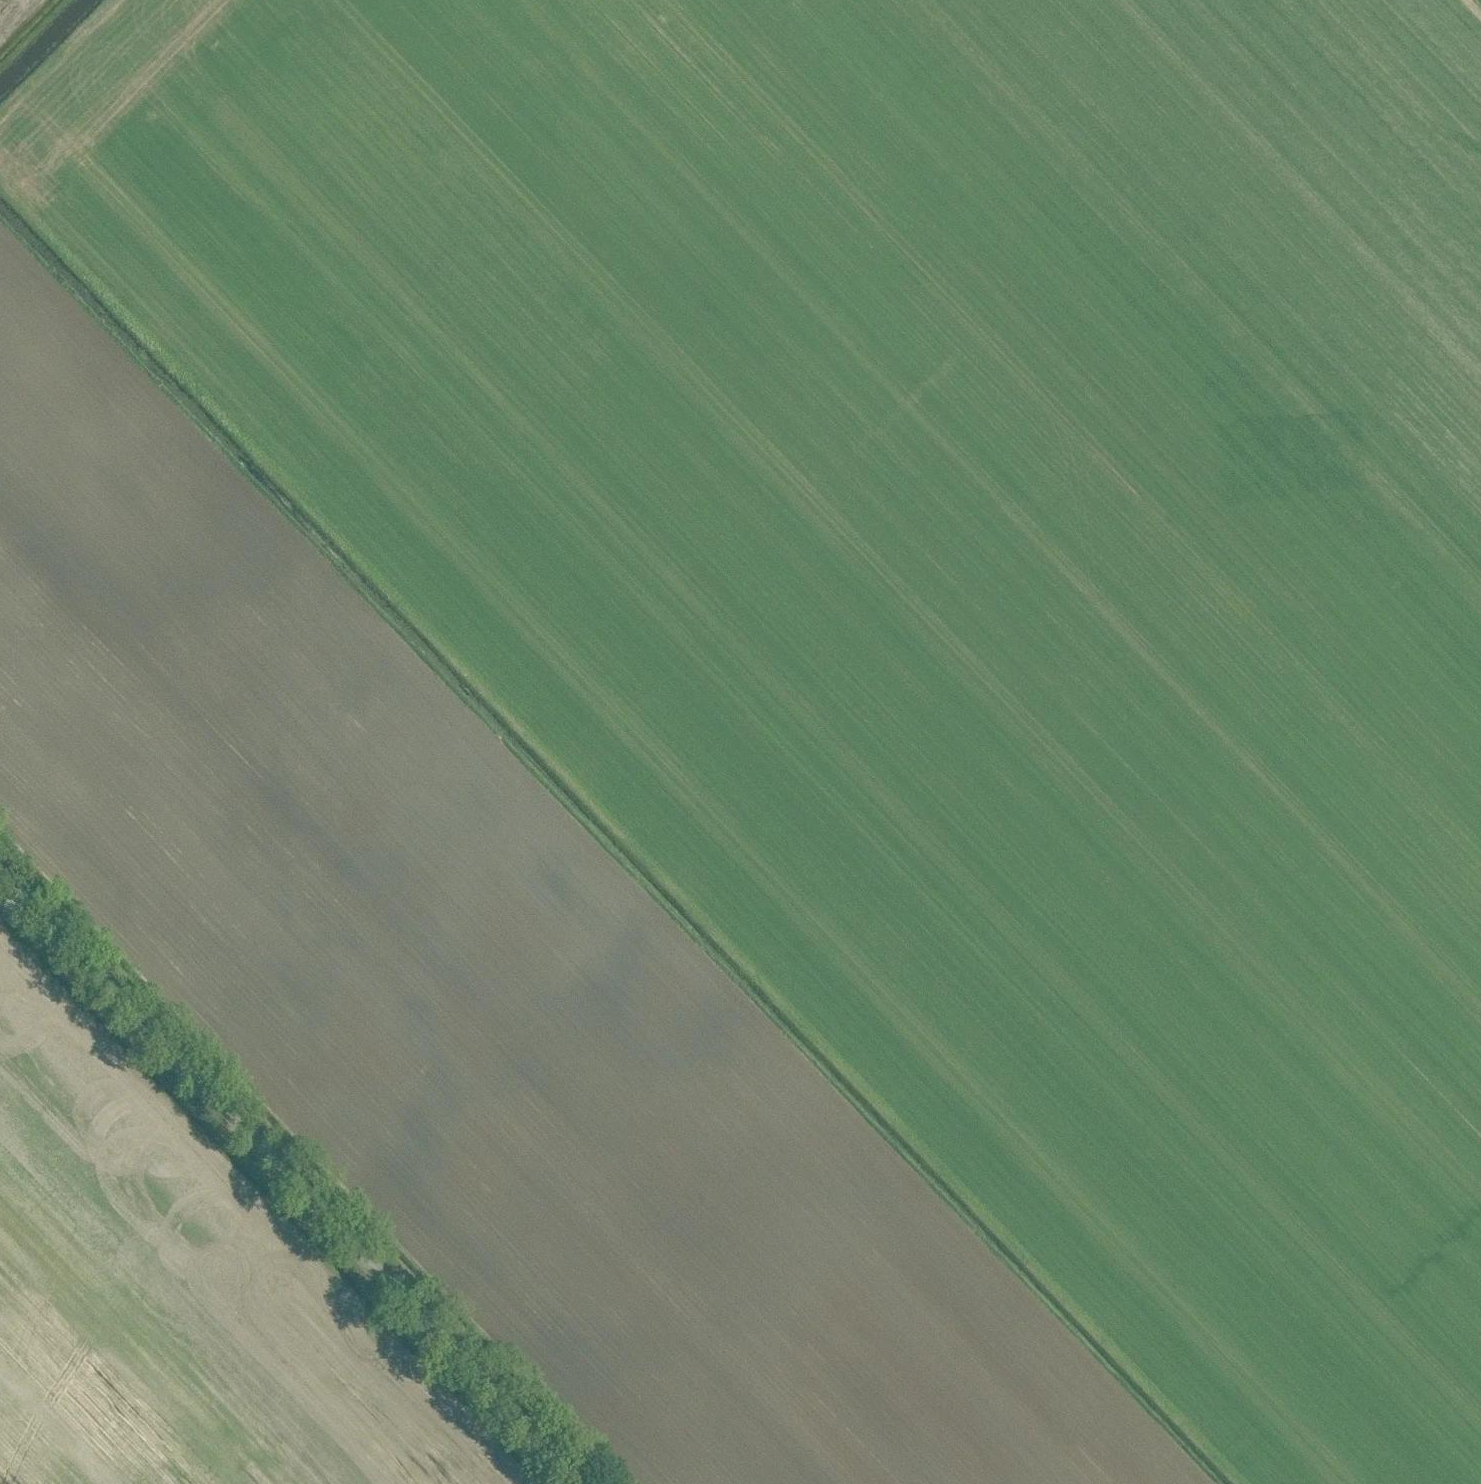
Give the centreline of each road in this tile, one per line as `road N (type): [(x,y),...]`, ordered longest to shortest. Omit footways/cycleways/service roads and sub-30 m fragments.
road 1 (unclassified): [(578,1483),(0,884)]
road 2 (track): [(0,125),(123,0)]

